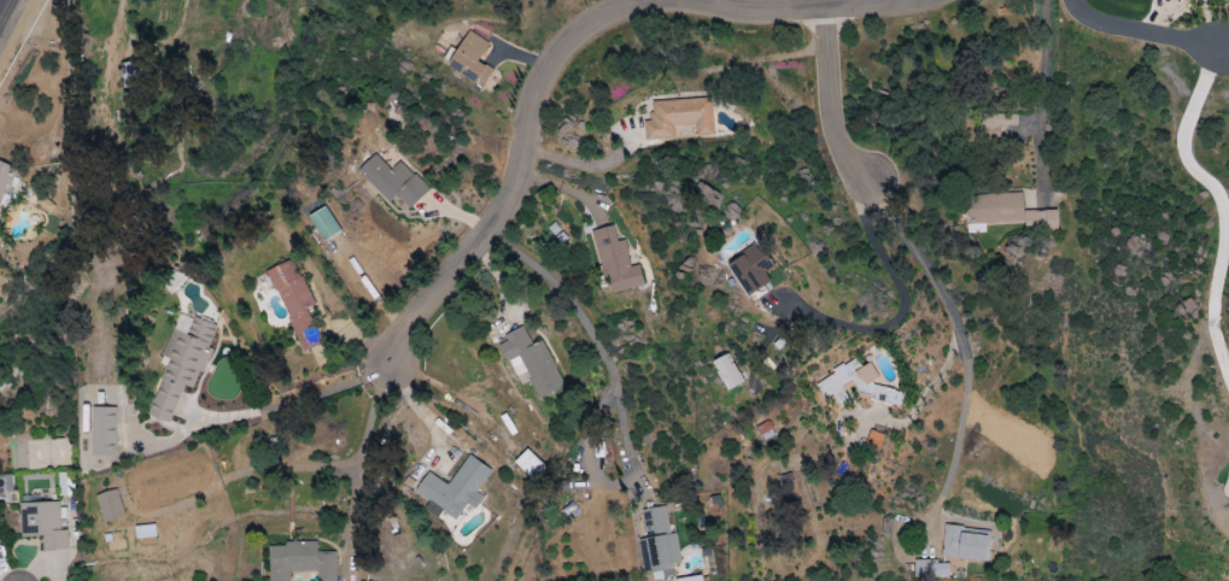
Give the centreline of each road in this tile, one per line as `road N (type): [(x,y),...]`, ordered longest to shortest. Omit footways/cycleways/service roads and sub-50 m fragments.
road 1 (residential): [(880,0),(765,11),(677,2),(631,7),(590,25),(550,66),(508,204),(403,329),(390,363)]
road 2 (residential): [(823,6),(842,158),(871,181)]
road 3 (residential): [(1071,0),(1102,23),(1211,46)]

